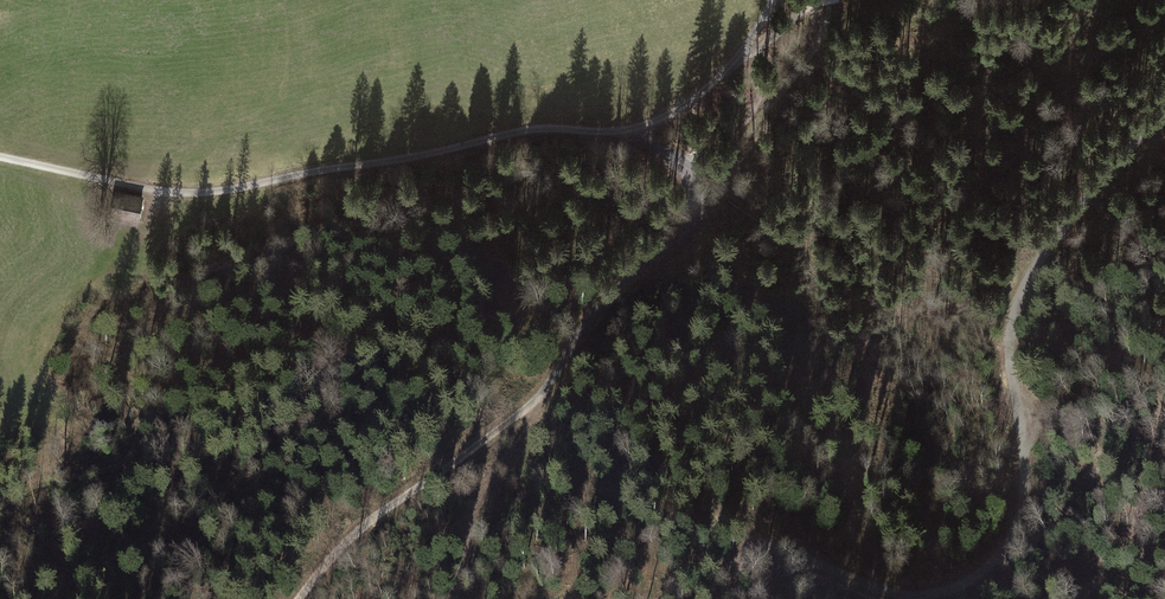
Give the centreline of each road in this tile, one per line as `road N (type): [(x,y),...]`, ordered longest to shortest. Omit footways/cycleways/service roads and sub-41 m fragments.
road 1 (track): [(0,157),(151,193),(200,195),(563,131),(638,129),(735,66),(776,0)]
road 2 (track): [(1164,109),(1028,272),(1010,310),(1024,466),(1018,524),(1002,556),(965,583),(906,595),(771,548),(726,516)]
road 3 (track): [(695,211),(682,238),(616,292),(550,394),(409,492),(296,598)]
road 4 (track): [(450,598),(478,502),(529,427),(529,410)]

